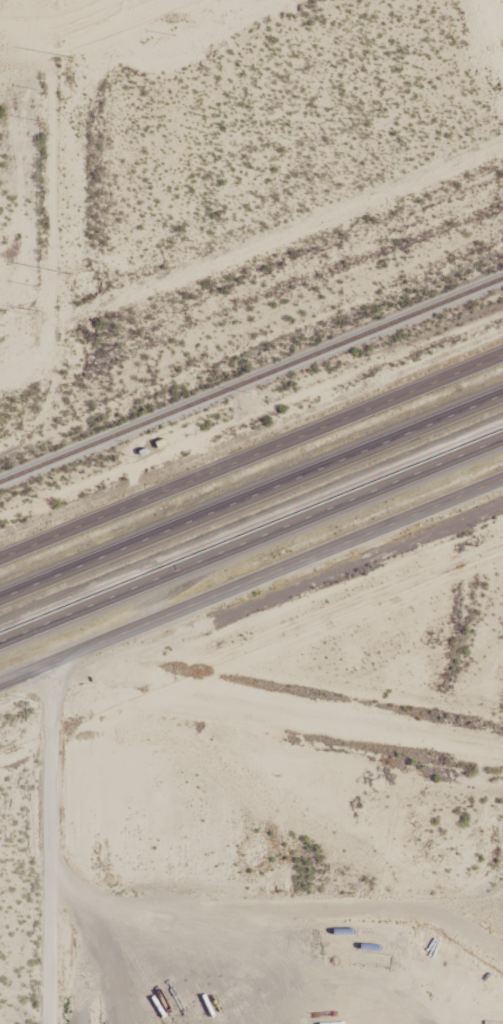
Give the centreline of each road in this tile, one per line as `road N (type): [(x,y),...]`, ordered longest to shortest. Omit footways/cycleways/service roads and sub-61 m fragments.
road 1 (motorway): [(0,644),(502,440)]
road 2 (tertiary): [(0,558),(502,354)]
road 3 (tertiary): [(502,488),(0,692)]
road 4 (motorway): [(502,395),(0,598)]
road 5 (residential): [(51,671),(48,1023)]

